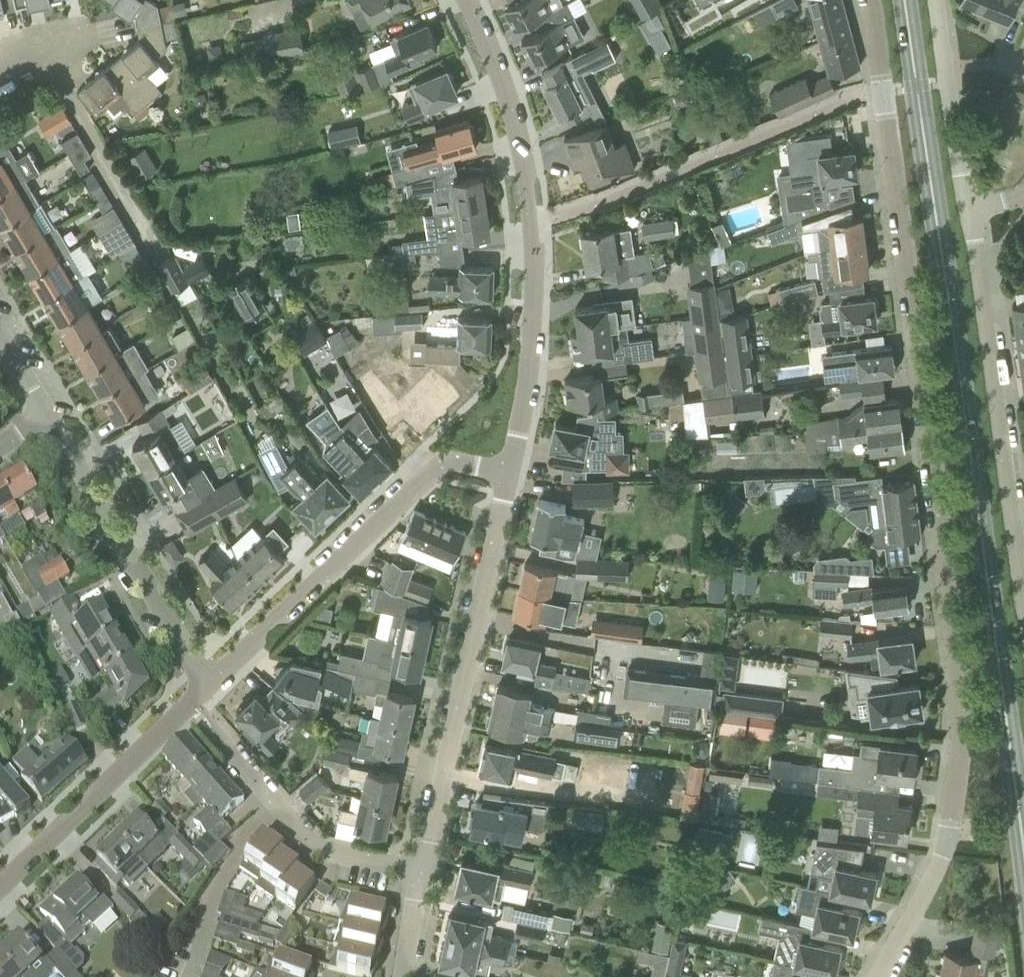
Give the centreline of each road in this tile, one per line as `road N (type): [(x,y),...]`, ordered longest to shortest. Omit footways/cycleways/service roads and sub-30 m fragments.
road 1 (secondary): [(1023,865),(905,0)]
road 2 (unclassified): [(956,708),(881,91)]
road 3 (residential): [(507,463),(524,340),(529,221),(502,95),(458,0)]
road 4 (residential): [(427,865),(507,463)]
road 5 (residential): [(207,686),(444,463),(507,463)]
road 6 (unclassified): [(971,222),(1023,579)]
road 7 (residential): [(207,686),(47,418)]
road 8 (residential): [(427,865),(330,849),(306,834),(189,703)]
road 9 (residential): [(876,976),(940,854),(956,708)]
road 10 (residential): [(0,888),(189,703)]
road 11 (residential): [(152,239),(68,97),(49,78),(21,70),(0,79)]
road 12 (residential): [(971,222),(943,0)]

